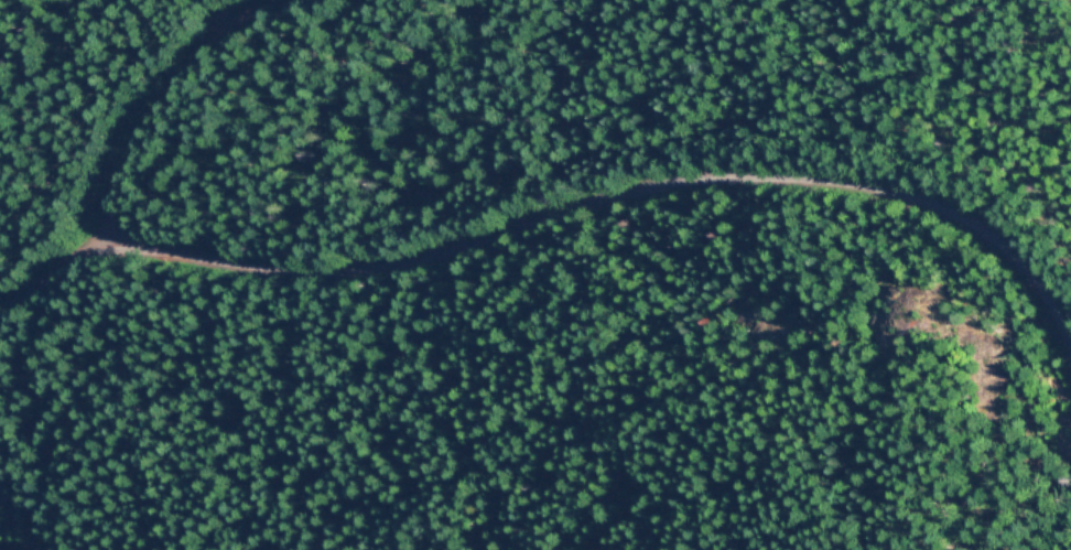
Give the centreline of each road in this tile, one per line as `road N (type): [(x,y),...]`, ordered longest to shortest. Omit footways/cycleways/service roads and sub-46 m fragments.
road 1 (residential): [(0,299),(100,239),(180,258),(348,266),(689,179),(864,184),(970,209),(1047,287),(1070,344)]
road 2 (track): [(100,239),(109,179),(153,98),(223,24),(304,0)]

